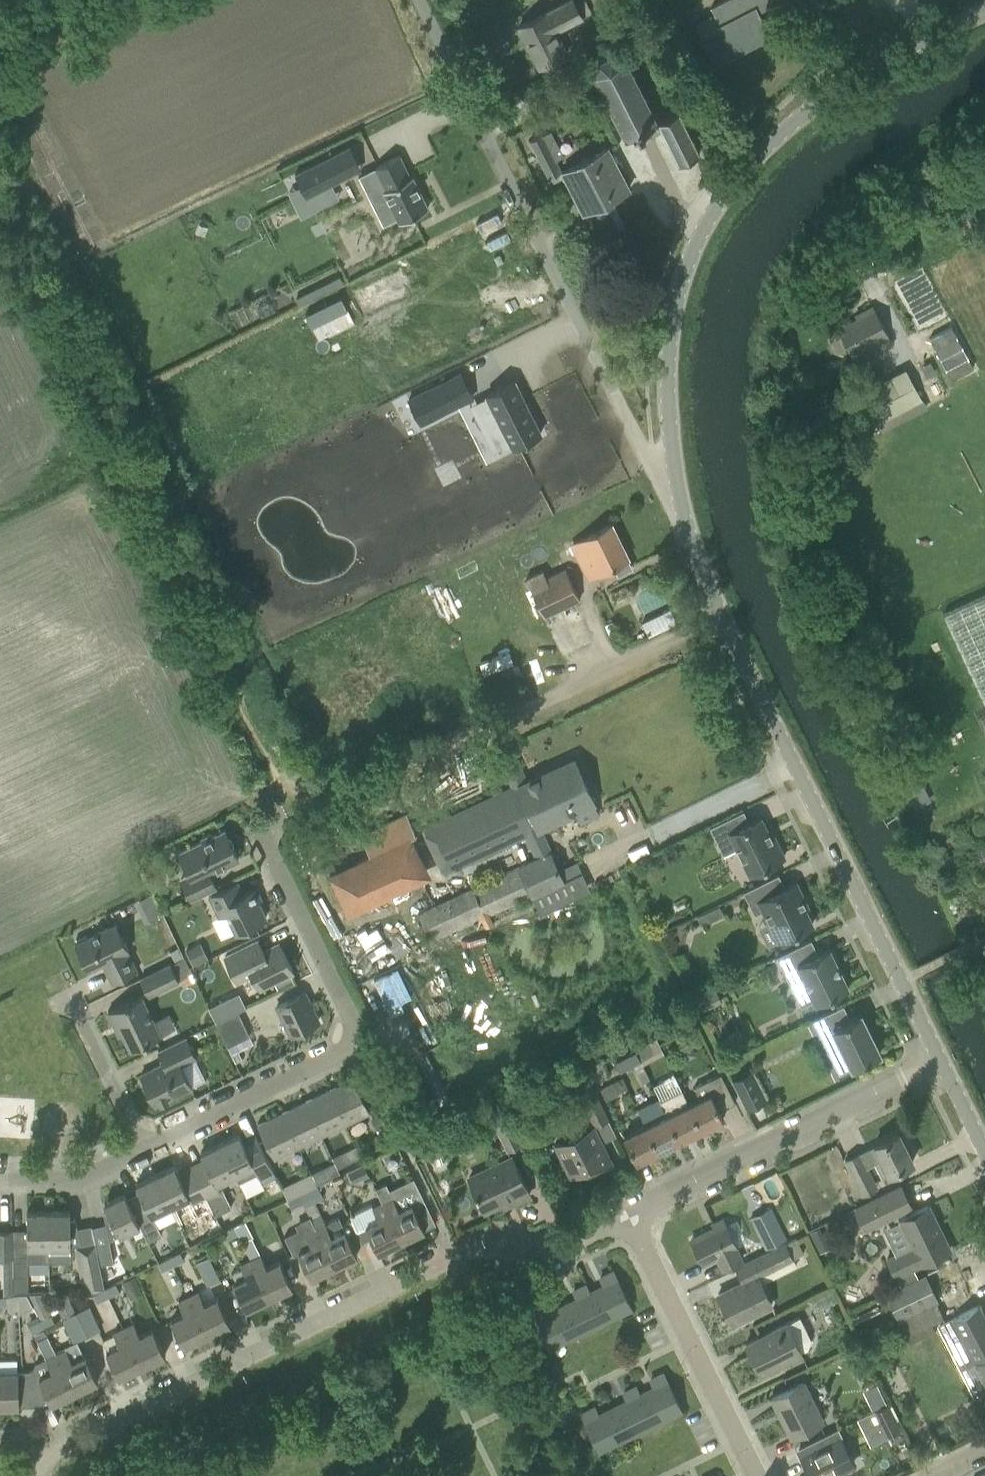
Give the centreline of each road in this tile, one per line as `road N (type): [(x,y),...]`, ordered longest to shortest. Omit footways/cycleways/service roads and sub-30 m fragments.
road 1 (tertiary): [(678,477),(670,345),(679,292),(717,207),(789,126),(844,83),(984,12)]
road 2 (residential): [(77,1425),(482,1240),(545,1253),(626,1213)]
road 3 (unclassified): [(678,477),(642,443),(425,0)]
road 4 (residential): [(143,1153),(338,1059),(354,1042),(350,1017),(257,839),(304,815)]
road 5 (tertiary): [(942,1060),(726,620)]
road 6 (residential): [(304,815),(726,620)]
road 7 (residential): [(626,1213),(942,1060)]
road 8 (residential): [(757,1475),(626,1213)]
road 9 (residential): [(214,643),(304,815)]
road 10 (residential): [(143,1153),(71,1003)]
road 11 (residential): [(0,1183),(84,1186),(143,1153)]
road 12 (tertiary): [(726,620),(696,554),(678,477)]
road 13 (unclassified): [(984,141),(868,200)]

